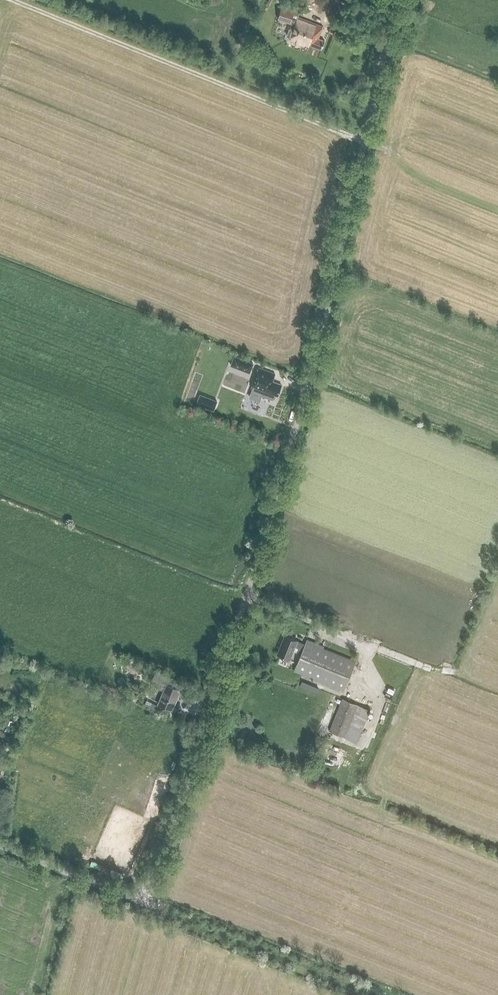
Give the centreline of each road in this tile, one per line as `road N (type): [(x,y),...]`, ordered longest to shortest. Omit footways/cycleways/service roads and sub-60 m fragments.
road 1 (unclassified): [(0,839),(144,897),(266,535),(398,0)]
road 2 (track): [(19,0),(363,141)]

